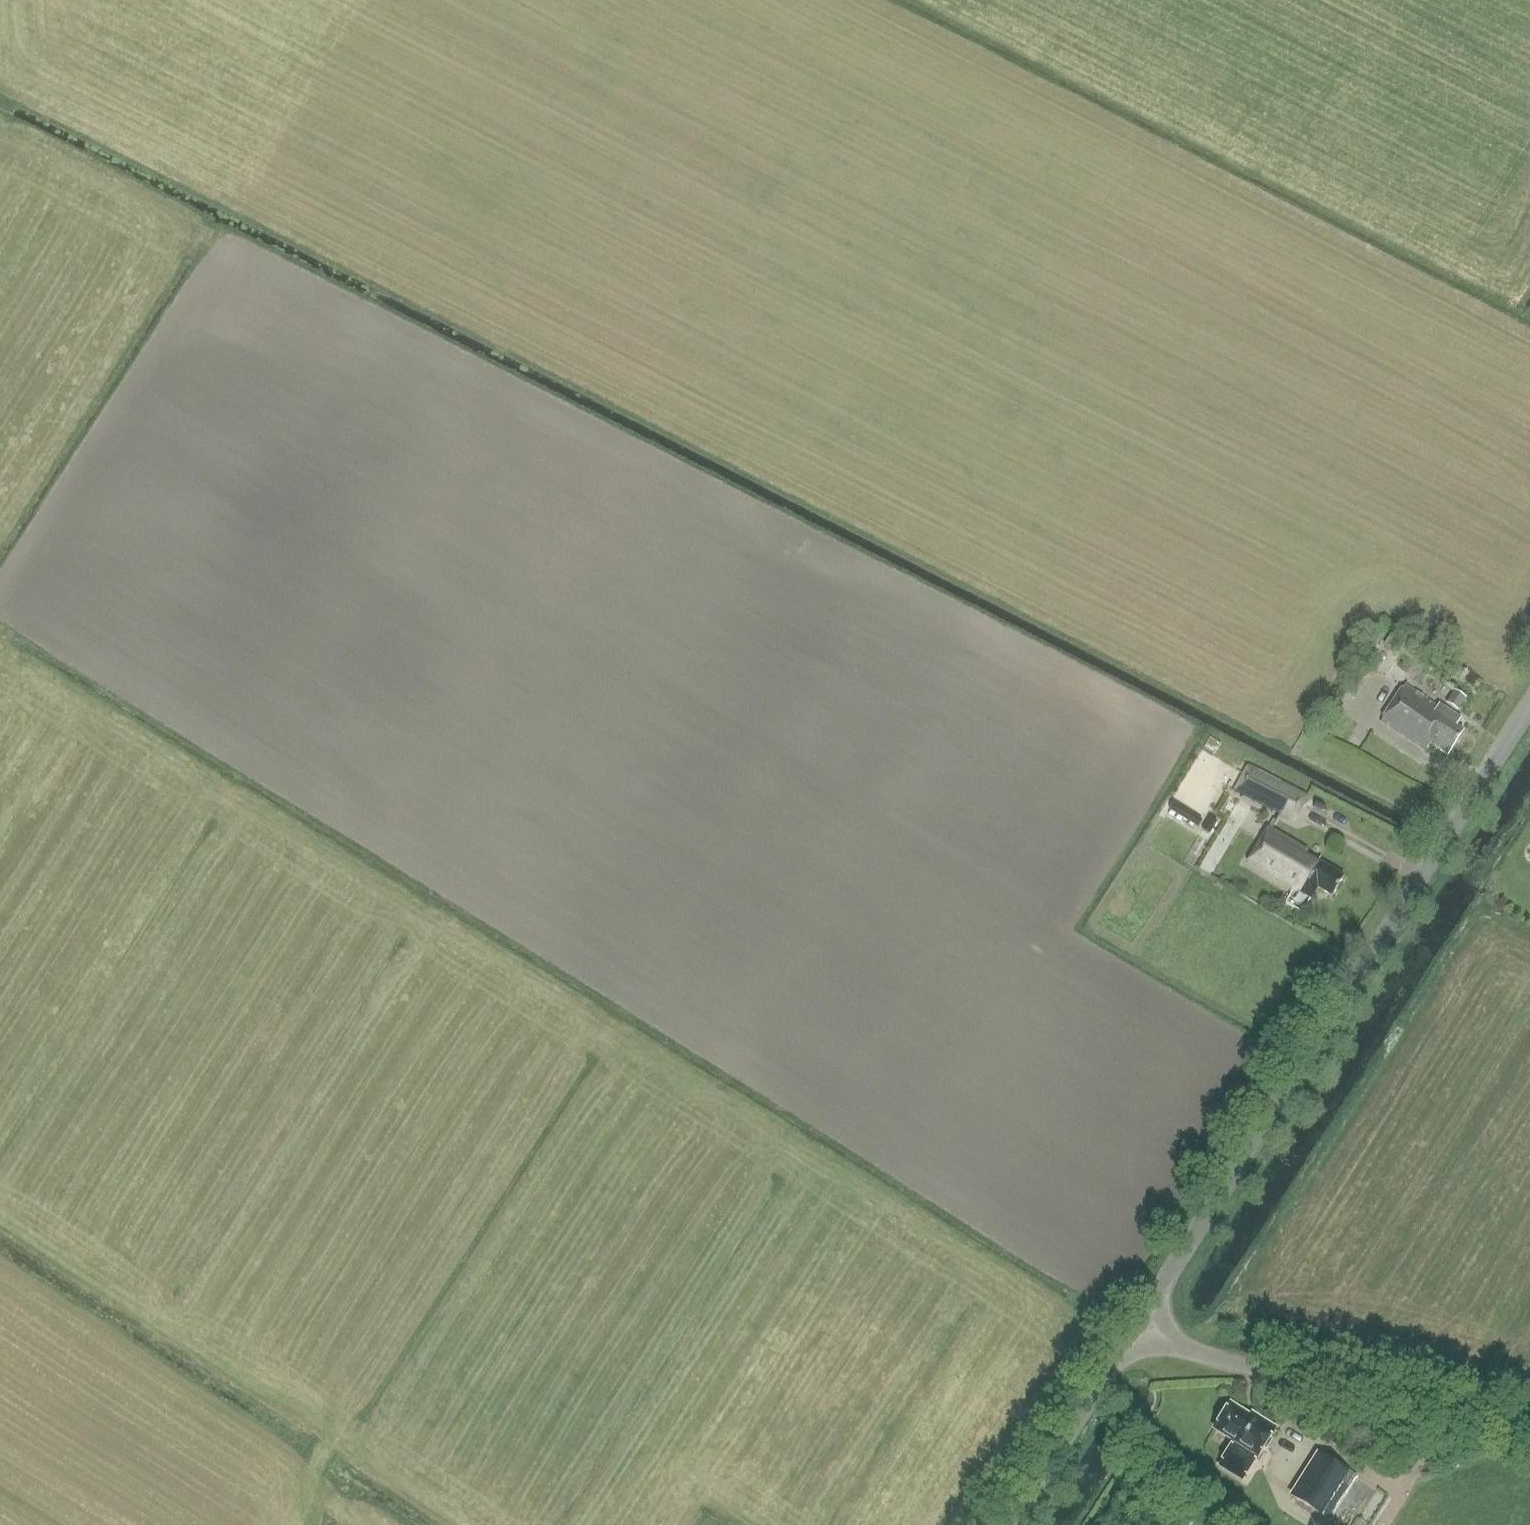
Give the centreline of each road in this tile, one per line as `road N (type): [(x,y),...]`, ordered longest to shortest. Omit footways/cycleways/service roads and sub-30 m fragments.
road 1 (unclassified): [(1140,1325),(1529,709)]
road 2 (unclassified): [(1529,1433),(1231,1363),(1140,1325)]
road 3 (unclassified): [(1012,1524),(1140,1325)]

